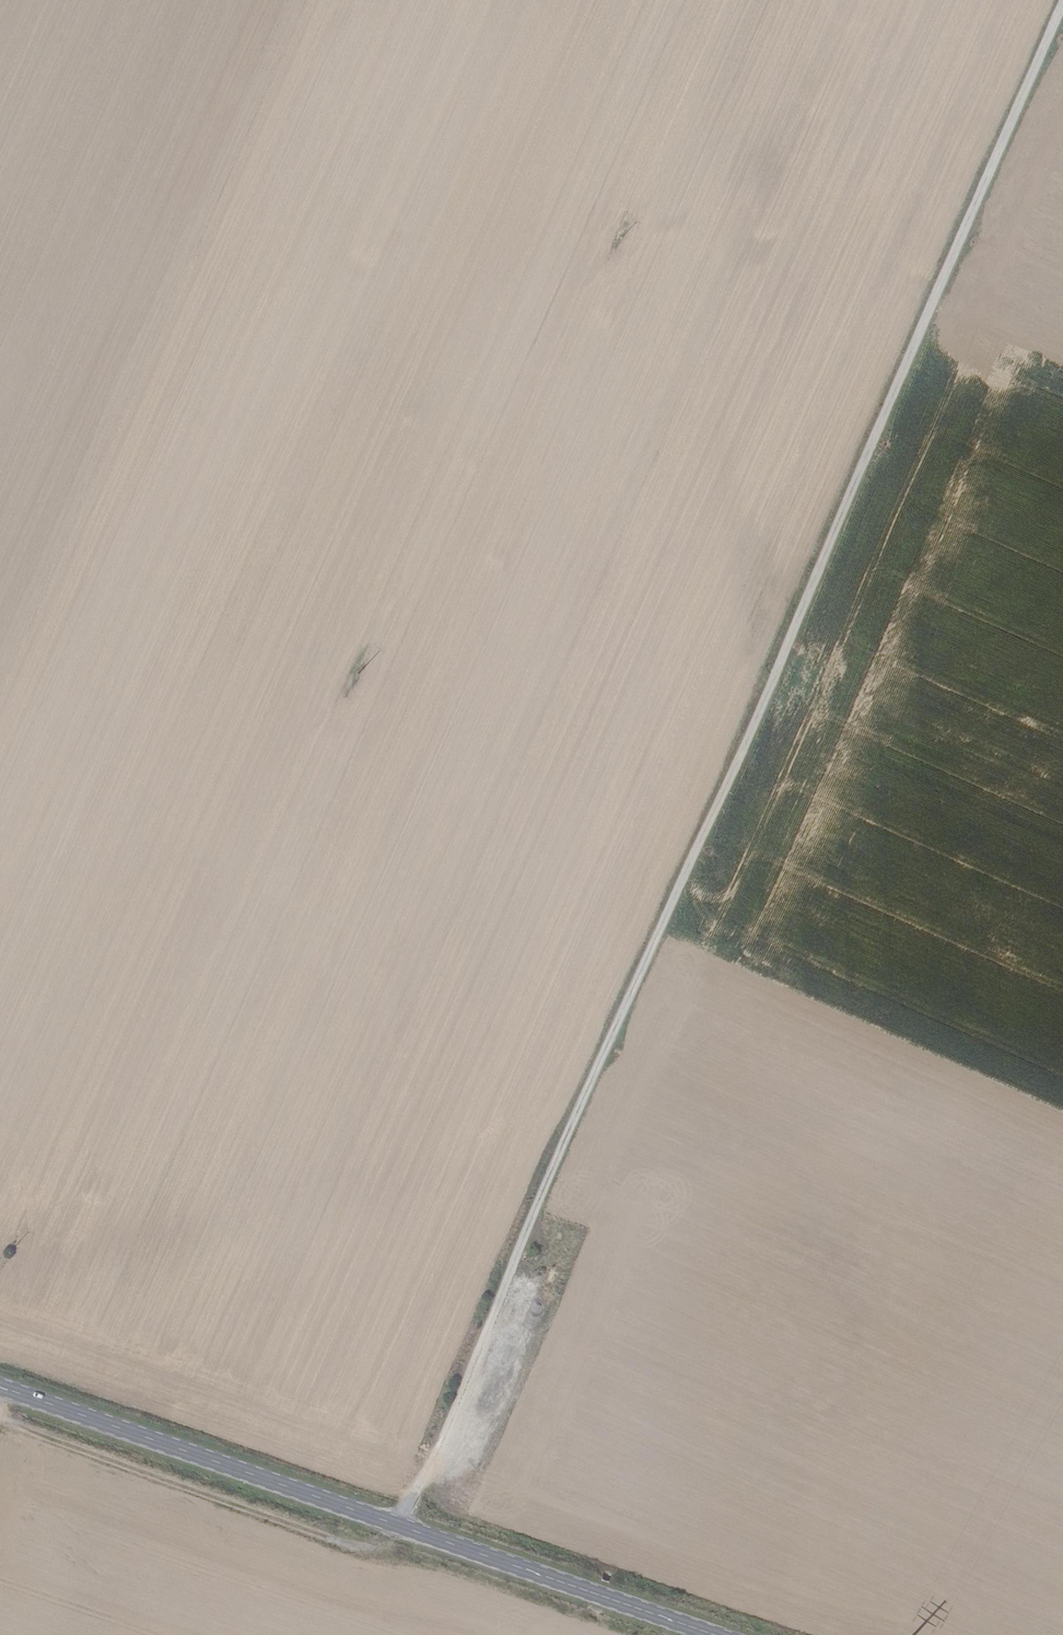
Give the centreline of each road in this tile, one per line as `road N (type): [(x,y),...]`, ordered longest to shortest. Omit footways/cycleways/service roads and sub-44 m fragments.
road 1 (track): [(393,1524),(1057,0)]
road 2 (primary): [(718,1634),(0,1388)]

